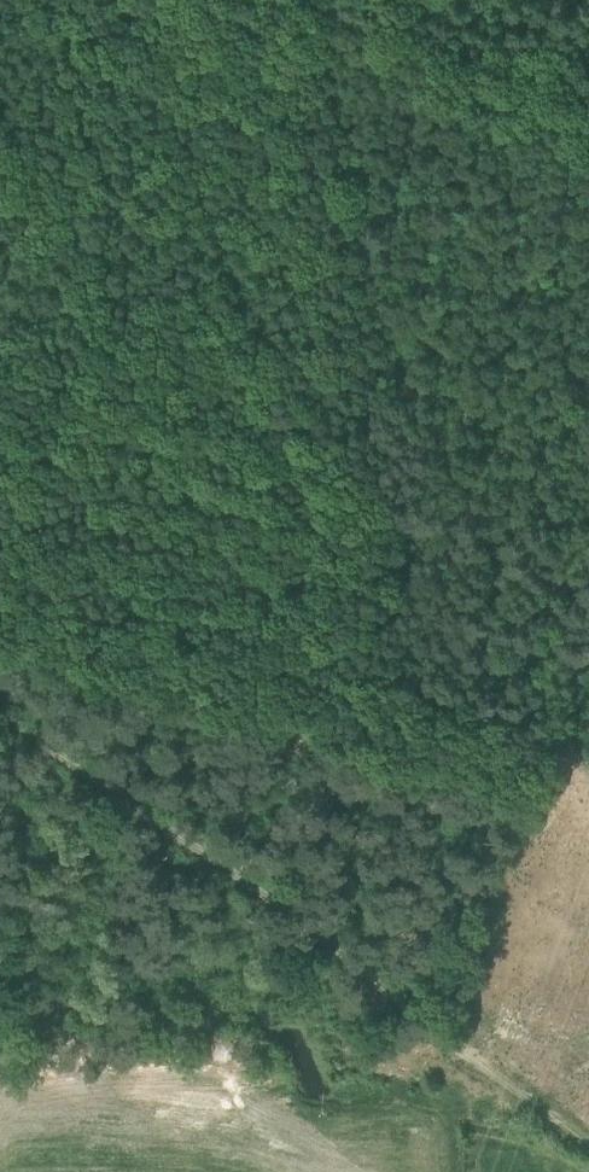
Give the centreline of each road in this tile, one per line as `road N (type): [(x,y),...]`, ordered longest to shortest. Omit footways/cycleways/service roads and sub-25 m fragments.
road 1 (track): [(588,1128),(0,723)]

